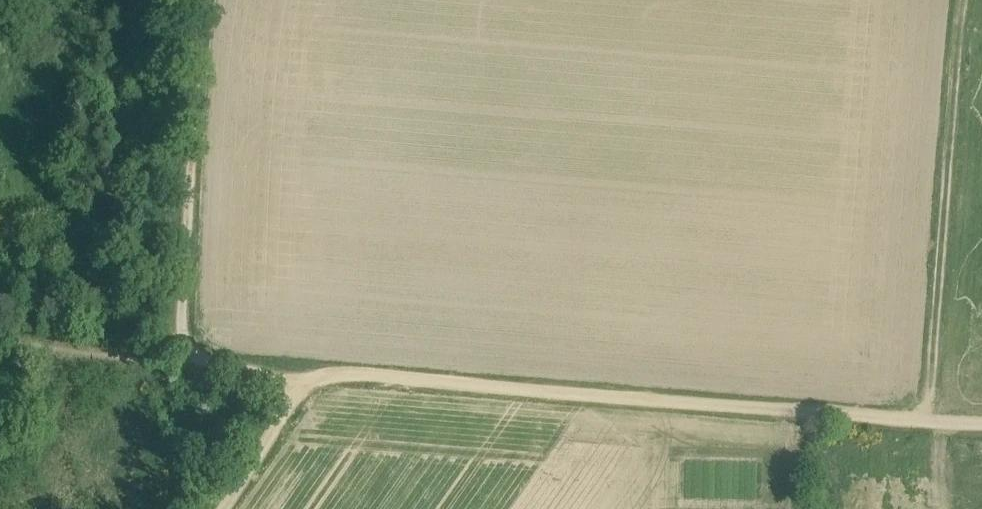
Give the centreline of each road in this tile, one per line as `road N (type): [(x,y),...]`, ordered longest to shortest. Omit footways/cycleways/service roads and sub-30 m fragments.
road 1 (track): [(306,375),(981,421)]
road 2 (track): [(922,417),(957,0)]
road 3 (track): [(203,0),(175,358)]
road 4 (track): [(306,375),(291,423),(228,508)]
road 5 (track): [(175,358),(306,375)]

